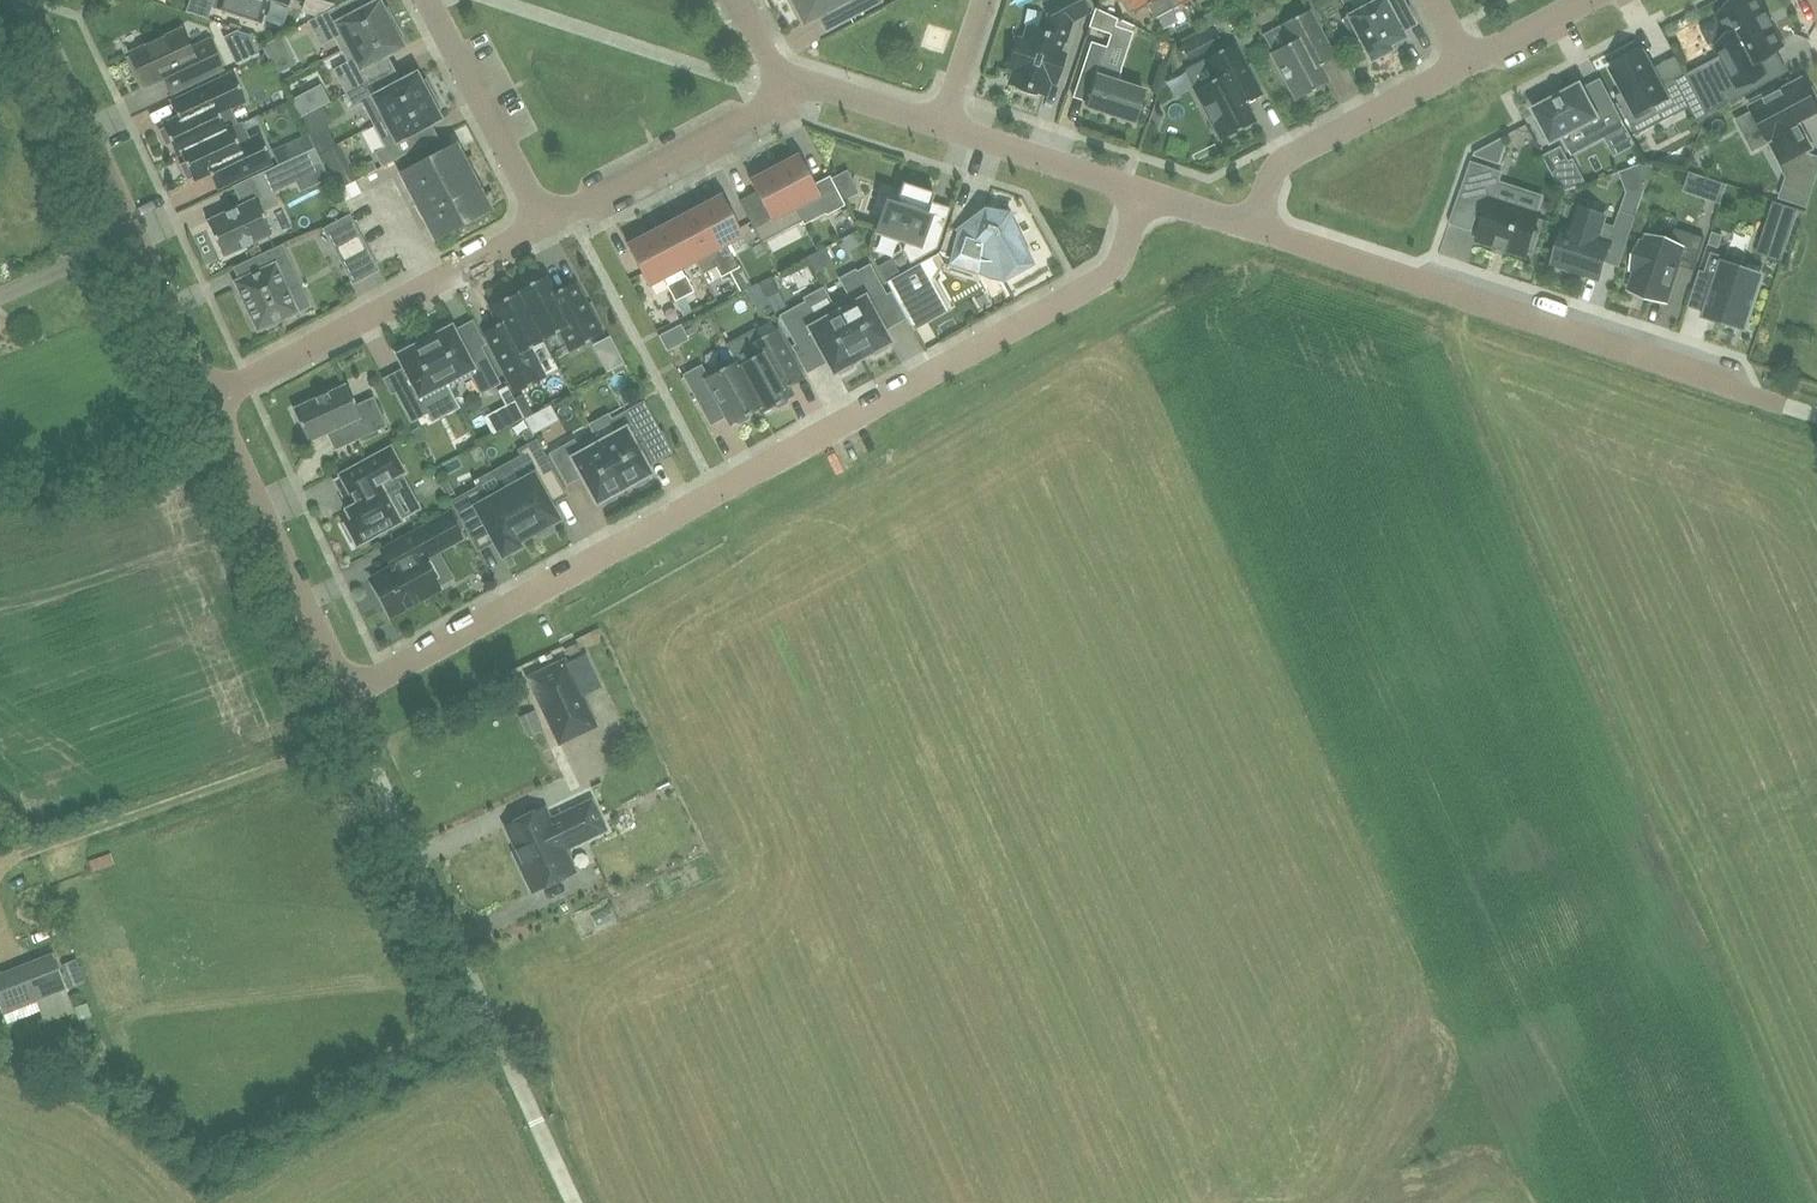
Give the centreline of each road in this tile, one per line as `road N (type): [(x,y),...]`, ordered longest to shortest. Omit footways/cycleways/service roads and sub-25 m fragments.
road 1 (residential): [(345,700),(1108,276),(1142,194)]
road 2 (unclassified): [(573,1202),(345,700)]
road 3 (residential): [(1765,400),(1256,231)]
road 4 (unclassified): [(212,401),(27,0)]
road 5 (residential): [(544,227),(212,401)]
road 6 (unclassified): [(345,700),(212,401)]
road 7 (residential): [(785,79),(758,113),(544,227)]
road 8 (residential): [(1256,231),(1288,164),(1468,64)]
road 9 (residential): [(544,227),(431,0)]
road 10 (residential): [(1142,194),(944,129)]
road 11 (residential): [(944,129),(785,79)]
road 12 (residential): [(1468,64),(1590,0)]
road 13 (residential): [(944,129),(989,0)]
road 14 (residential): [(1256,231),(1142,194)]

